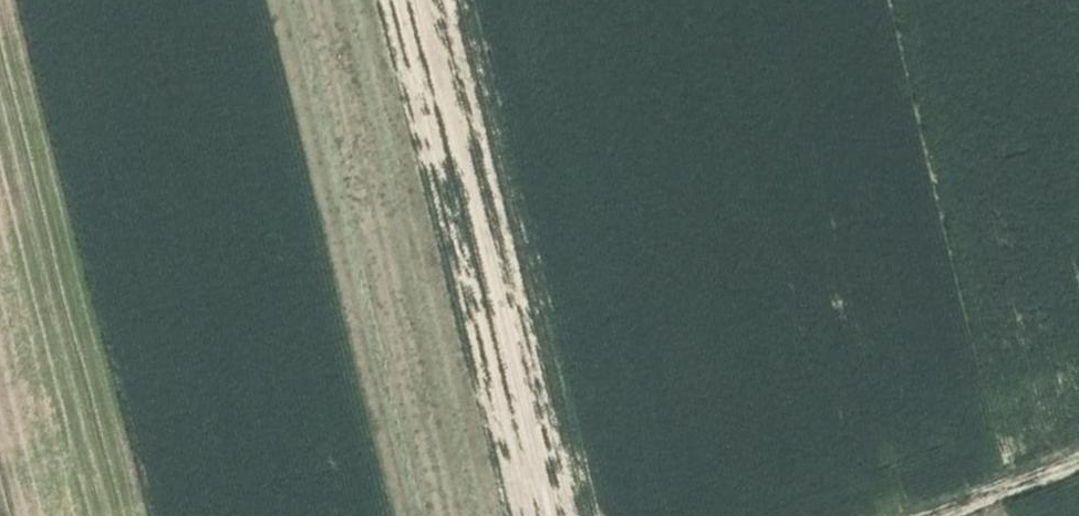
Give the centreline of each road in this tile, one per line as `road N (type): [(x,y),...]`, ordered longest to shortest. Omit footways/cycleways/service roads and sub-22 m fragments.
road 1 (track): [(1078,457),(924,515)]

